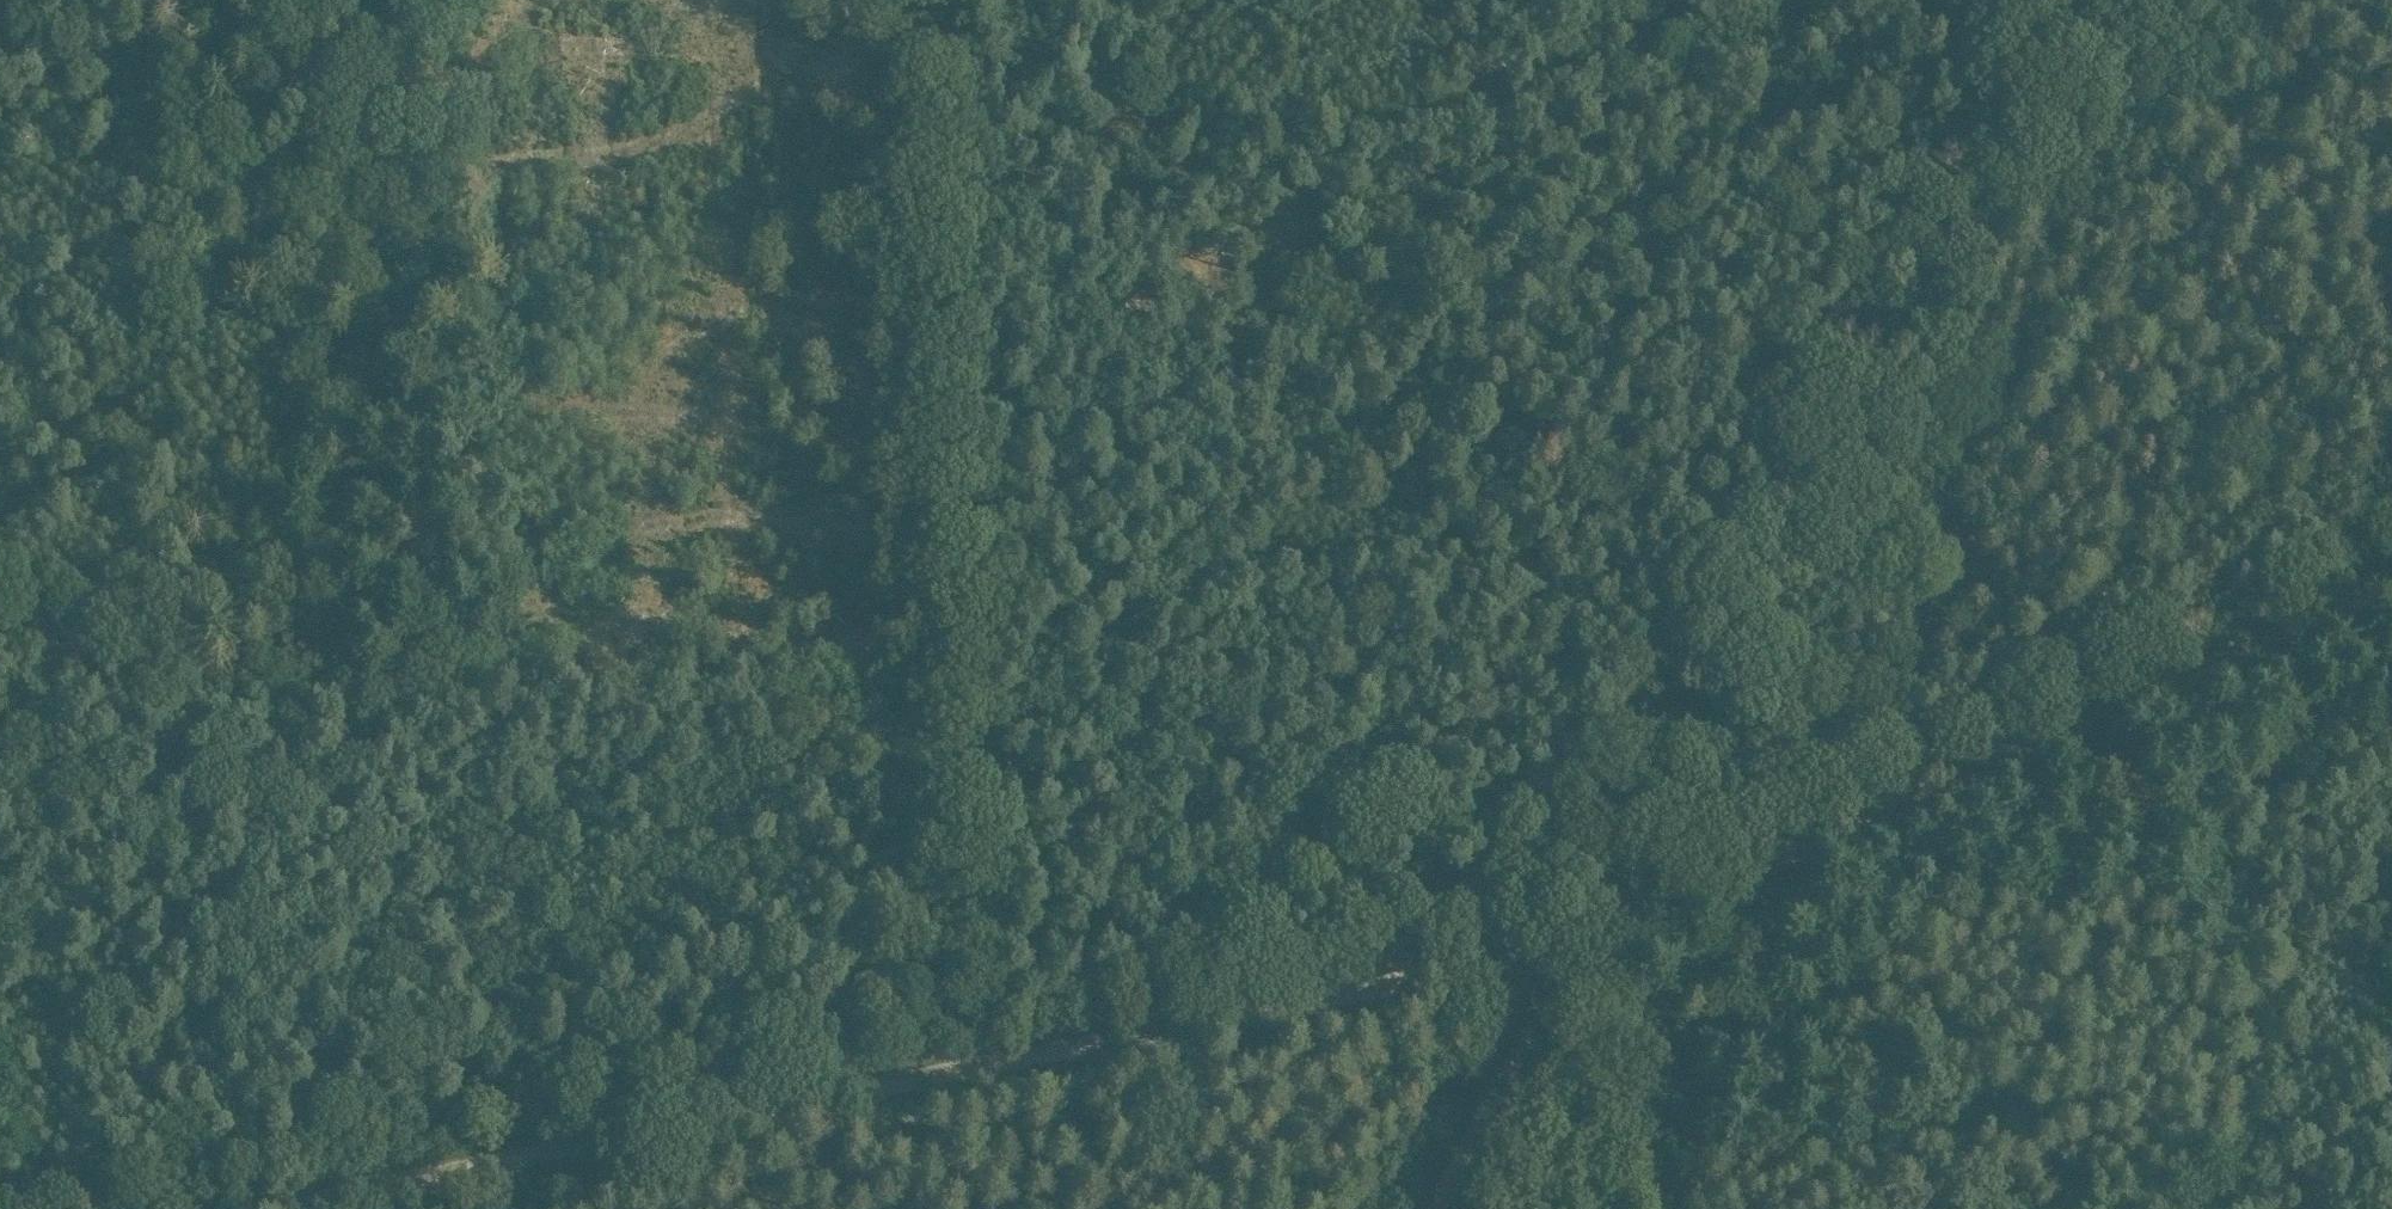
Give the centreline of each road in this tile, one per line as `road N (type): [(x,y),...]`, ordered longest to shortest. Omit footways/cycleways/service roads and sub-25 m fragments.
road 1 (track): [(289,1208),(1339,992),(1497,967),(1588,933)]
road 2 (track): [(2391,595),(1601,935),(1588,933)]
road 3 (track): [(1437,1208),(1563,964),(1588,933)]

